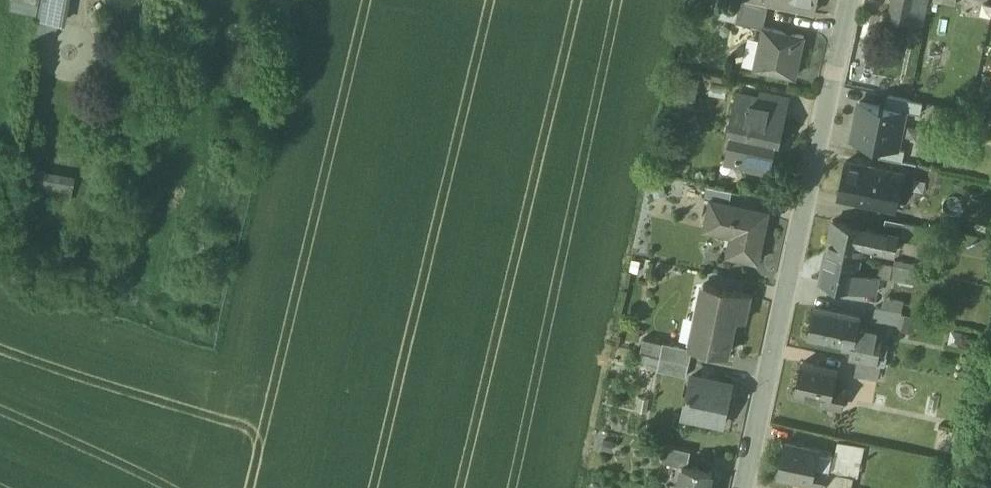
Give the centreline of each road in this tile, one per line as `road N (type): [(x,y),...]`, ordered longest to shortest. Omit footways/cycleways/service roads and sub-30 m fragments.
road 1 (unclassified): [(746,487),(854,0)]

